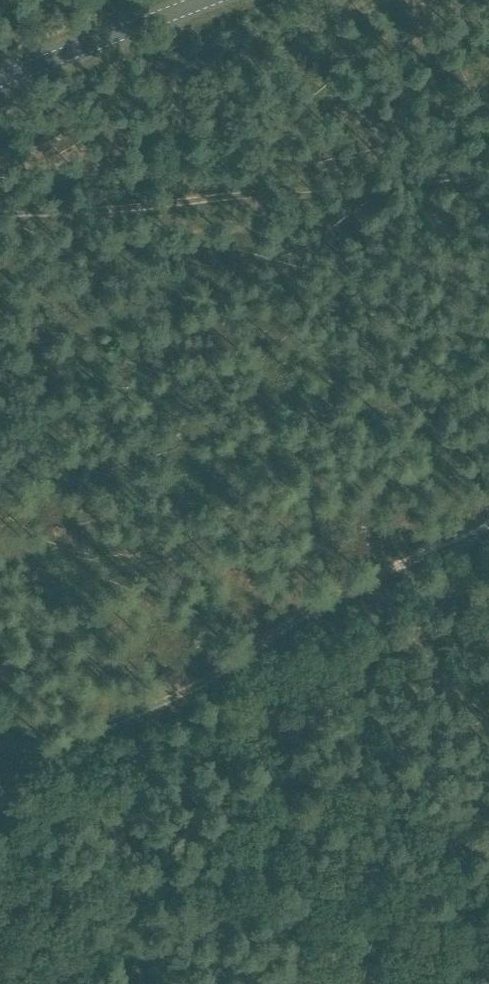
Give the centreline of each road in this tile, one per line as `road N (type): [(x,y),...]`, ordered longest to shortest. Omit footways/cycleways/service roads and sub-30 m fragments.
road 1 (track): [(488,508),(449,546),(0,785)]
road 2 (track): [(488,206),(0,216)]
road 3 (tertiary): [(0,78),(201,0)]

